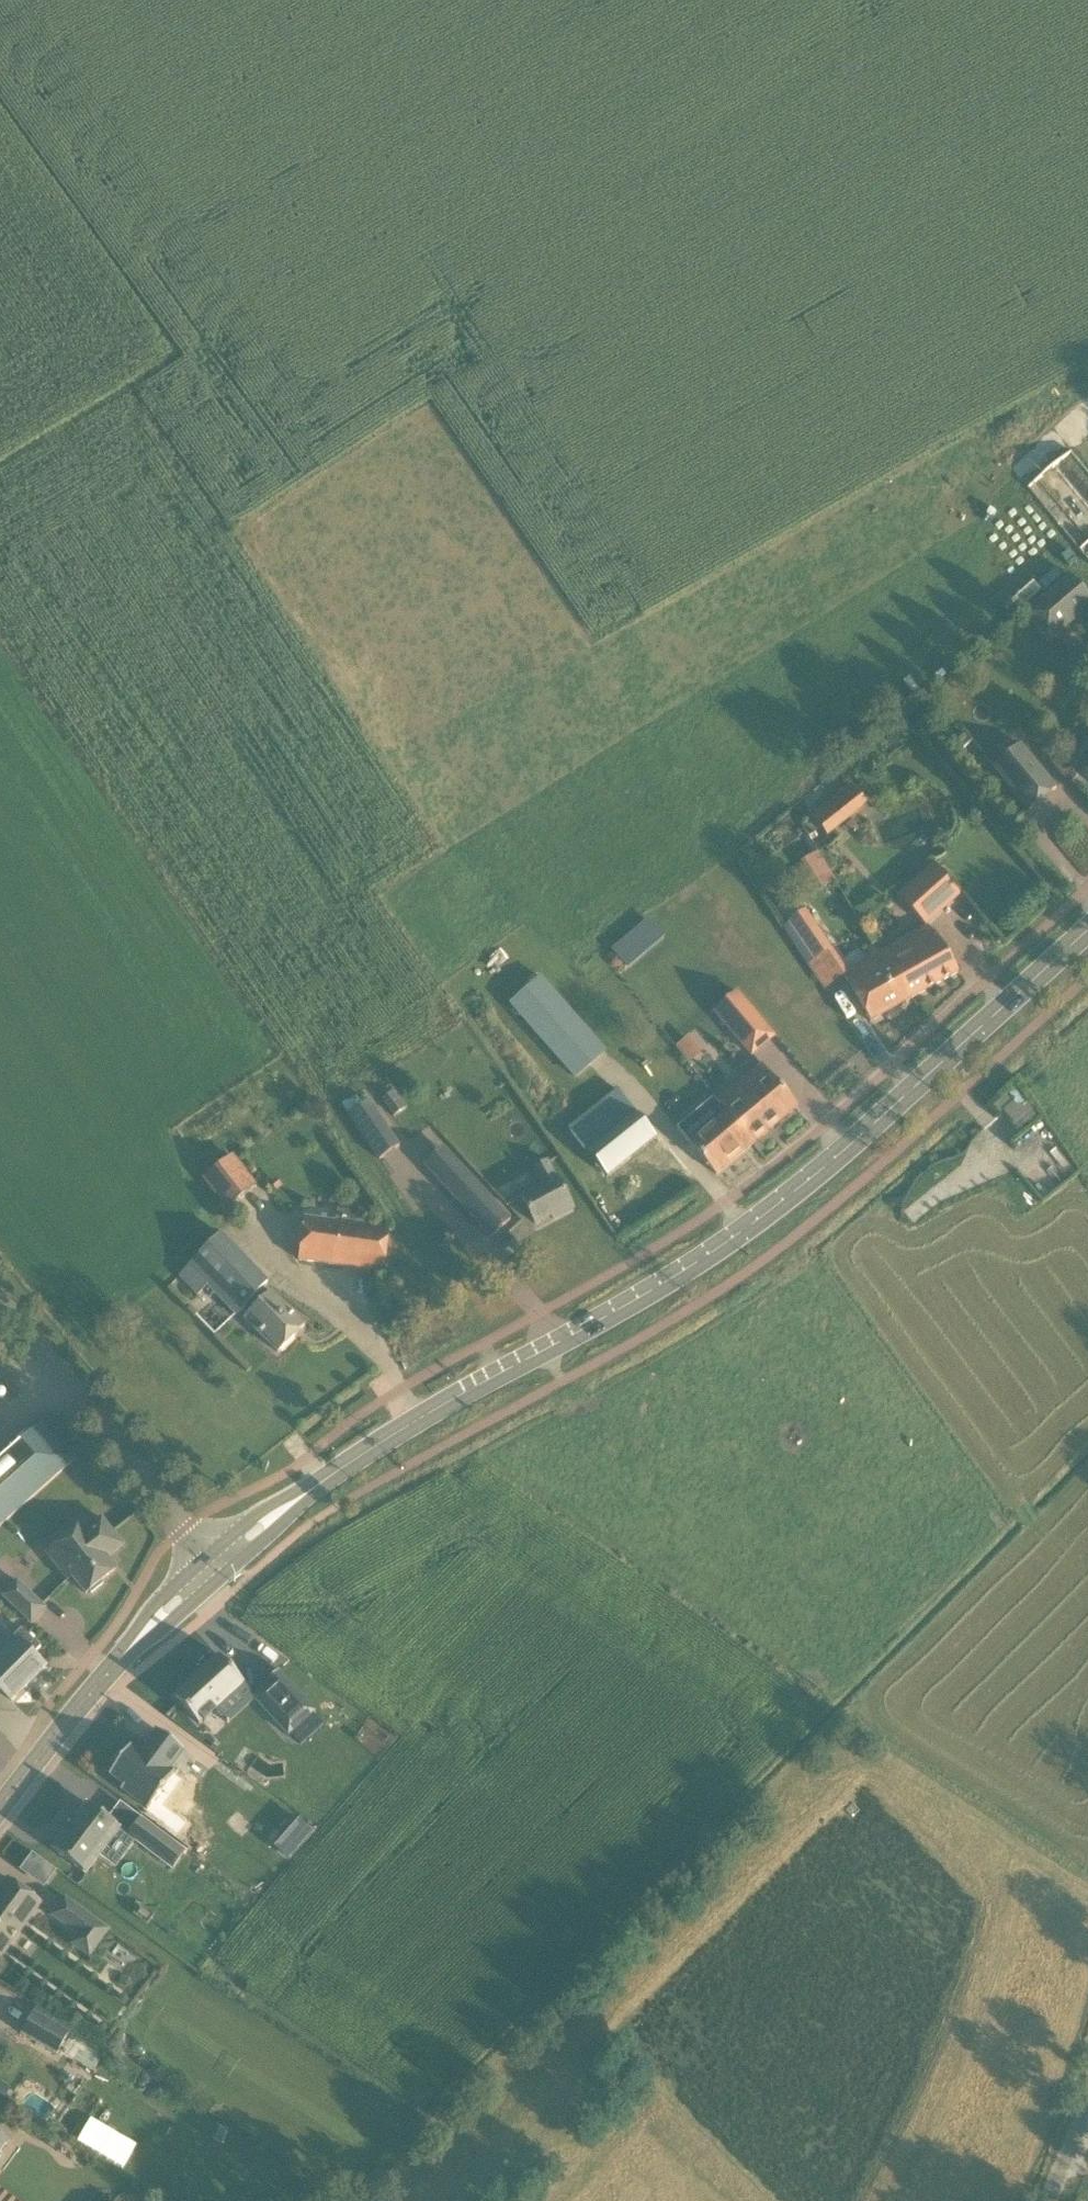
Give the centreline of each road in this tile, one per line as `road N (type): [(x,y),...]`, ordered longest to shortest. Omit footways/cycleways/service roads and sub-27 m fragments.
road 1 (secondary): [(293,1504),(733,1239),(826,1170),(1087,927)]
road 2 (residential): [(208,1557),(0,1303)]
road 3 (secondary): [(0,1808),(138,1641)]

